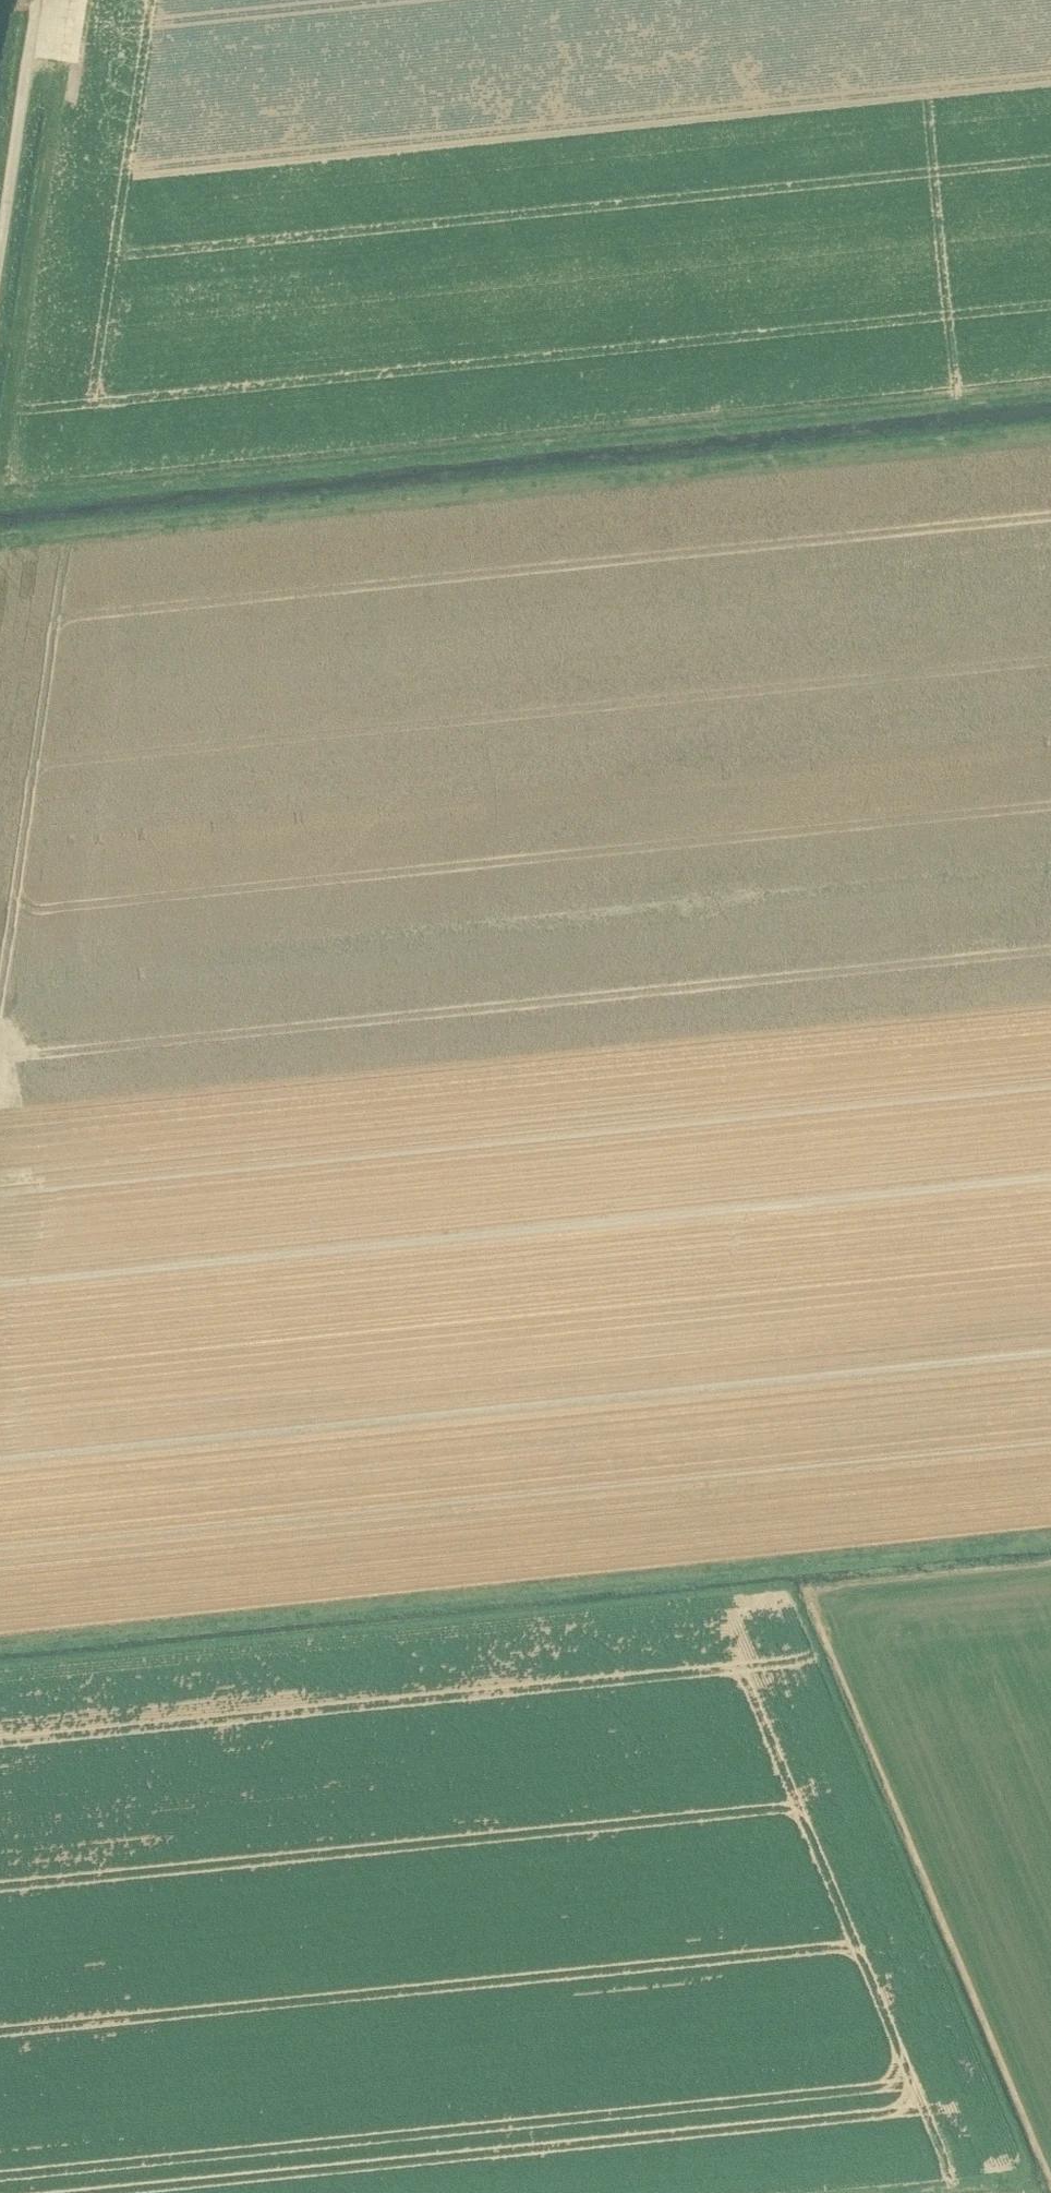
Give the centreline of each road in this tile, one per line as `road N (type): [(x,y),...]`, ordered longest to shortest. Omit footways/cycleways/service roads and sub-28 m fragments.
road 1 (unclassified): [(0,234),(34,0)]

